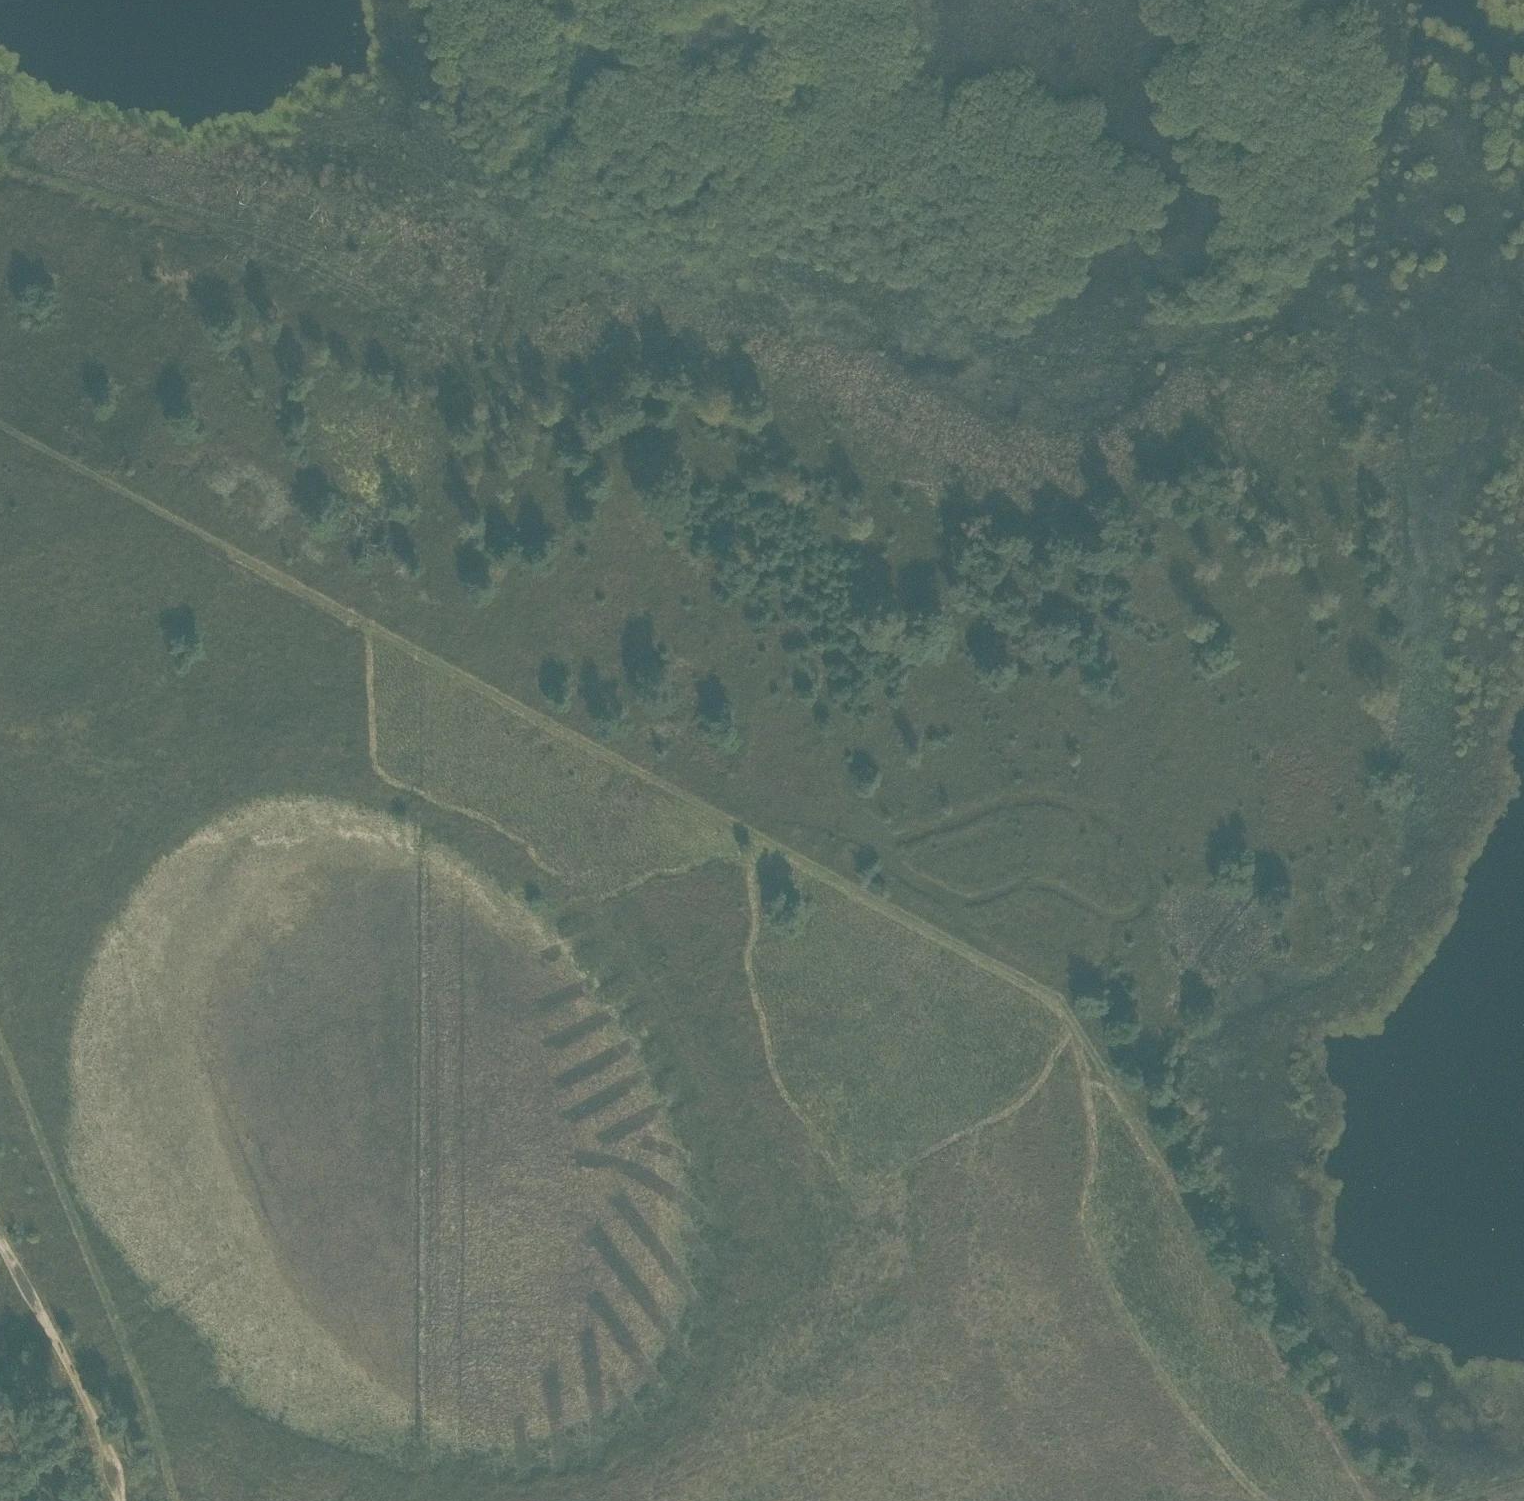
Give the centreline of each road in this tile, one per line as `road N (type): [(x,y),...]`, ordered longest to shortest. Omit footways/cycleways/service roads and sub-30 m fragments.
road 1 (track): [(0,1240),(58,1342),(108,1459),(117,1500)]

